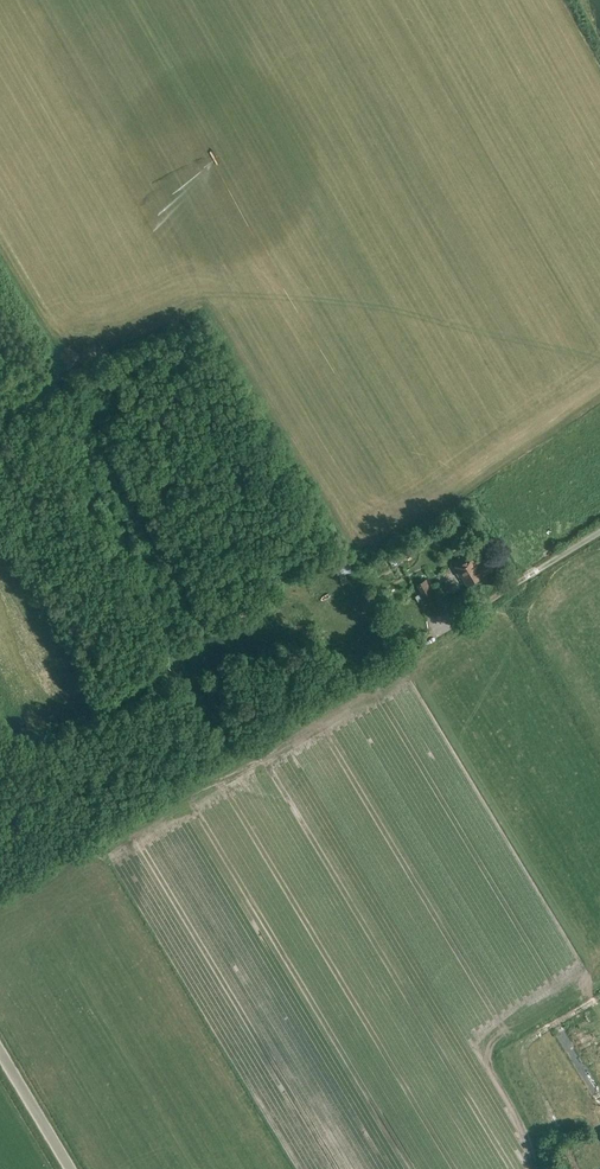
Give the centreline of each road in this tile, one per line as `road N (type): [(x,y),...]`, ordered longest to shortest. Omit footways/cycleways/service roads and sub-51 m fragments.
road 1 (track): [(417,645),(599,532)]
road 2 (unclassified): [(70,1168),(0,1052)]

